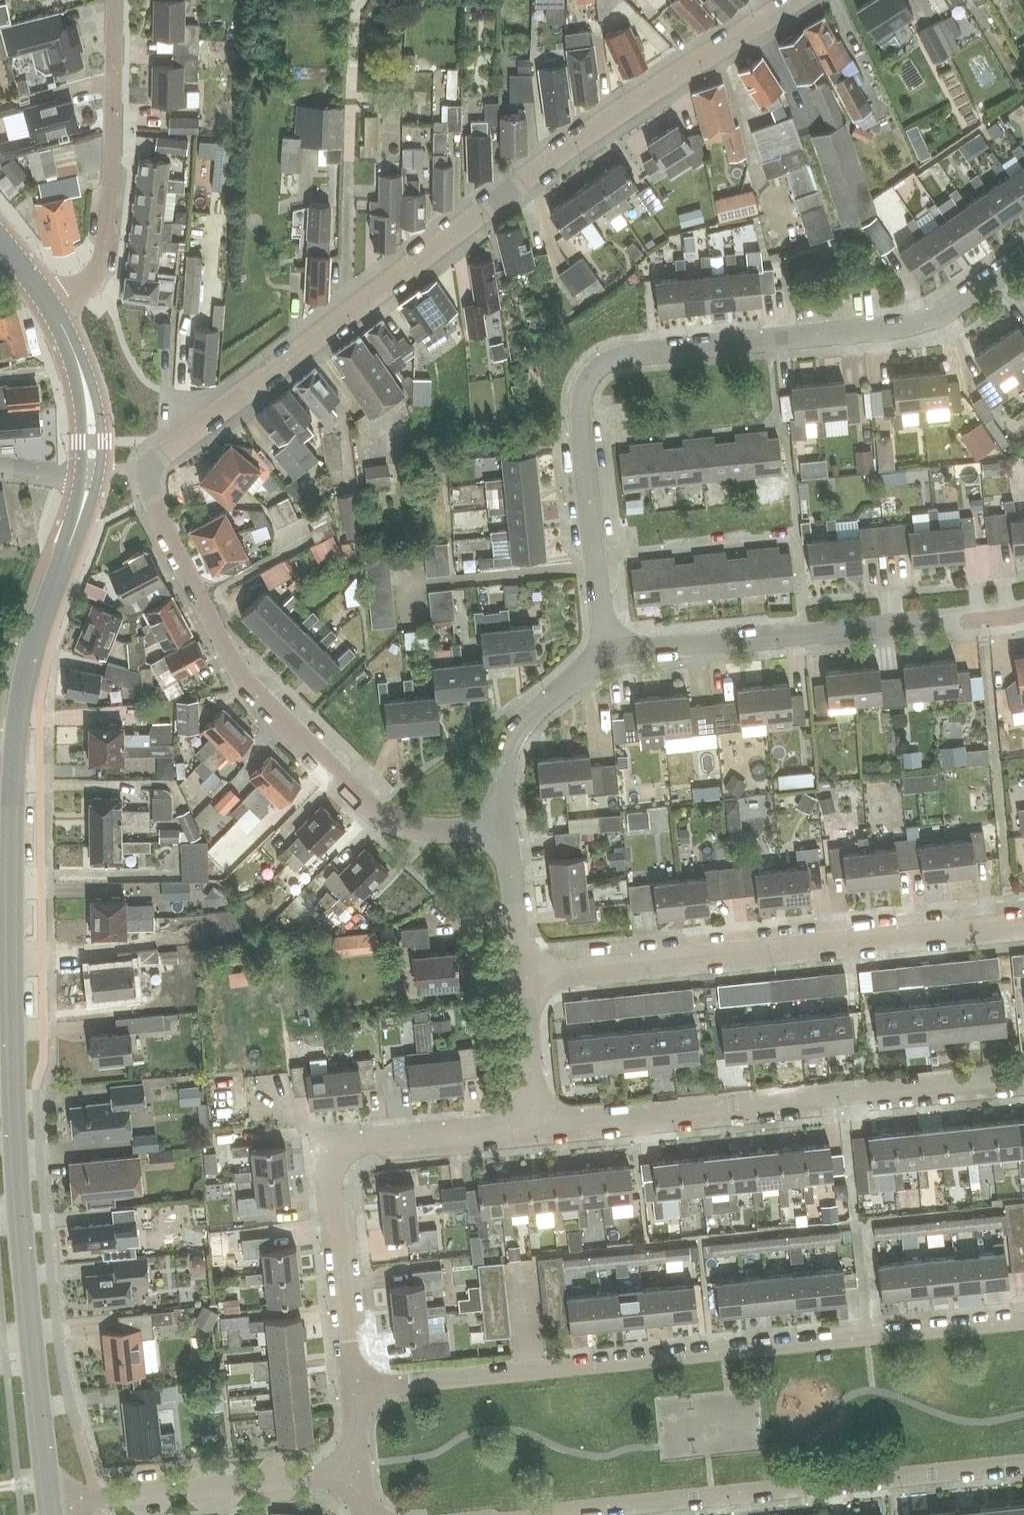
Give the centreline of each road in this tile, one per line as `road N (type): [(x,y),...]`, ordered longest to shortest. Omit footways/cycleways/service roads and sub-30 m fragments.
road 1 (residential): [(150,469),(528,176),(795,0)]
road 2 (secondary): [(49,1507),(15,1146),(10,970),(17,734)]
road 3 (residential): [(605,651),(579,414),(586,375),(619,355),(912,326),(1023,256)]
road 4 (residential): [(1023,1324),(351,1391)]
road 5 (unclassified): [(506,828),(425,833),(366,808),(227,661),(147,502),(150,469)]
road 6 (residential): [(519,976),(1023,926)]
road 7 (residential): [(531,1128),(1023,1076)]
road 8 (residential): [(567,1514),(1023,1467)]
road 9 (residential): [(351,1391),(334,1157),(355,1147),(531,1128)]
road 10 (unclassified): [(605,651),(1023,616)]
road 11 (unclassified): [(53,309),(97,258),(110,215),(116,0)]
road 12 (unclassified): [(49,1507),(359,1474)]
road 13 (secondary): [(17,734),(28,663),(90,471)]
road 14 (residential): [(506,828),(502,786),(518,730),(605,651)]
road 15 (secondary): [(90,471),(90,412),(53,309)]
road 16 (residential): [(531,1128),(519,976)]
road 17 (residential): [(519,976),(506,828)]

